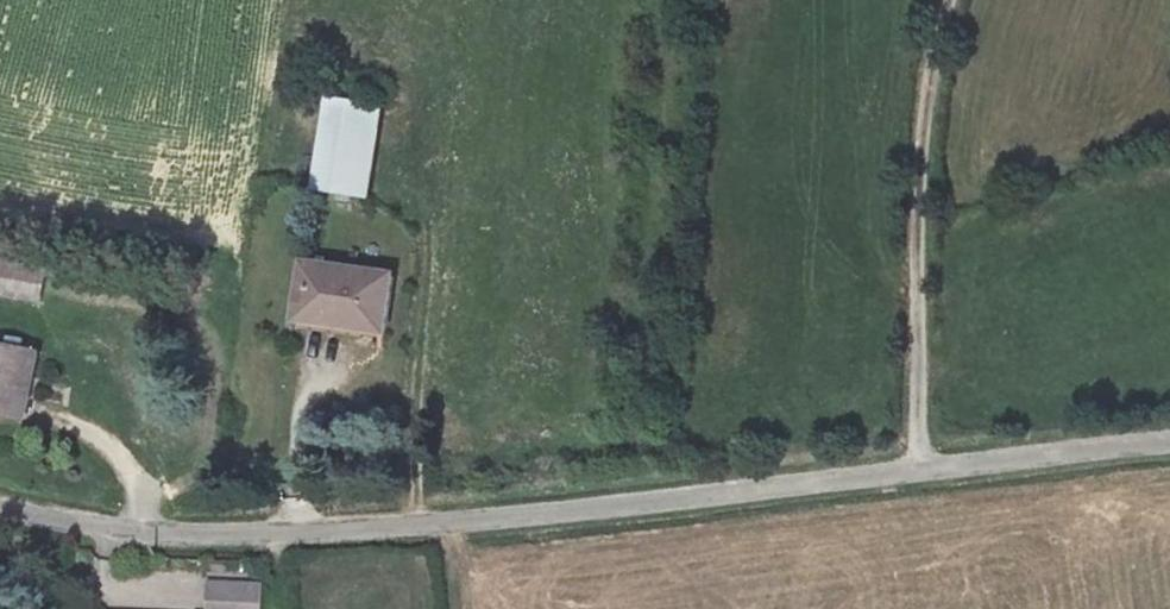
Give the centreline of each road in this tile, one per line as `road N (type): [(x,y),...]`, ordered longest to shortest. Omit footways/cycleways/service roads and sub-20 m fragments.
road 1 (unclassified): [(1169,442),(441,525),(156,530),(0,506)]
road 2 (track): [(917,470),(926,108),(950,0)]

